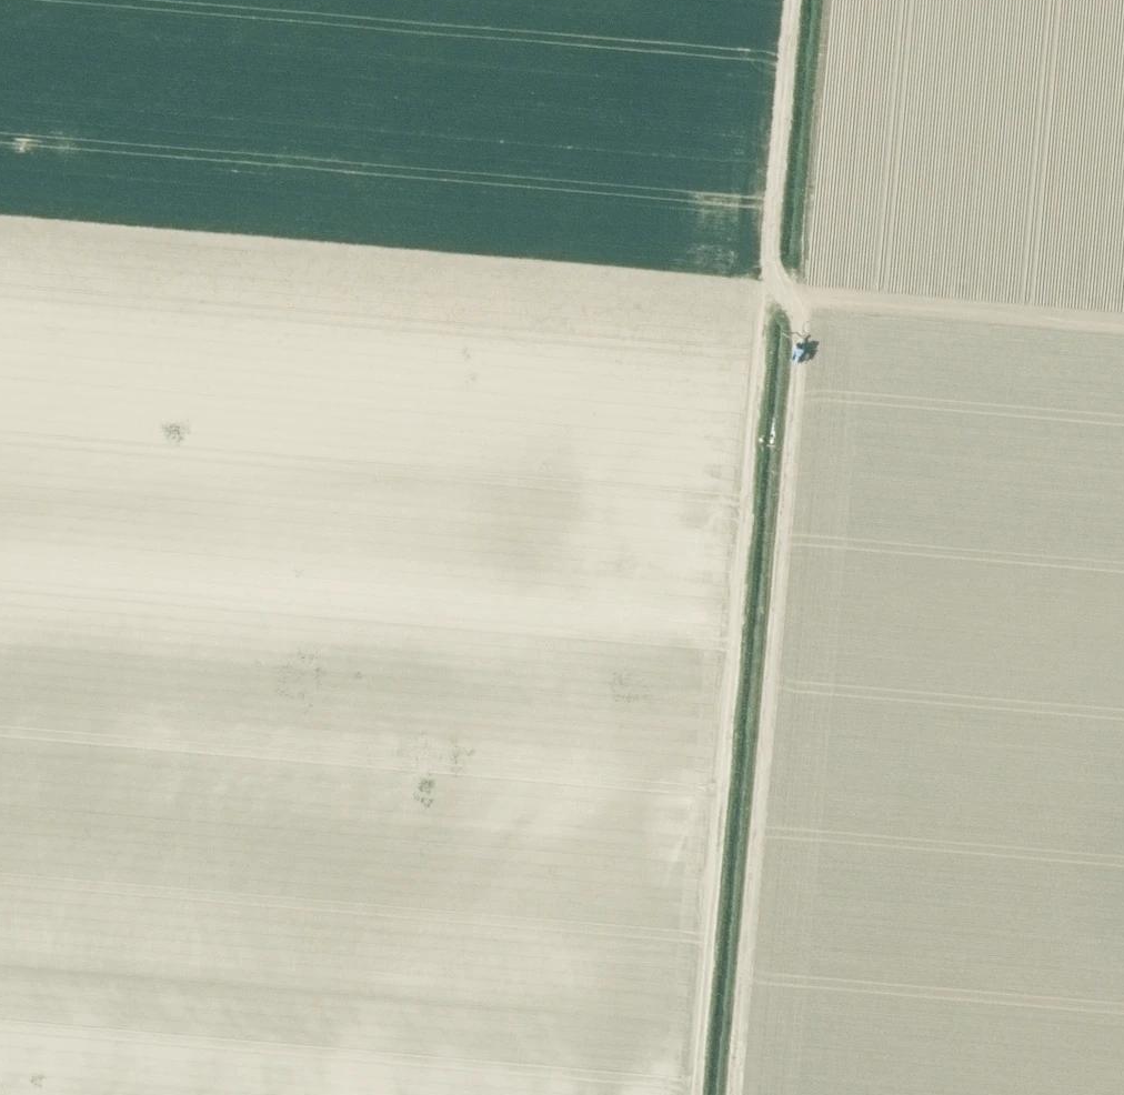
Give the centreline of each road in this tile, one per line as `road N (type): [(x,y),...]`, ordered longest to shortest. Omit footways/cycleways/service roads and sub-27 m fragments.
road 1 (track): [(731,1094),(799,326),(769,235),(789,0)]

